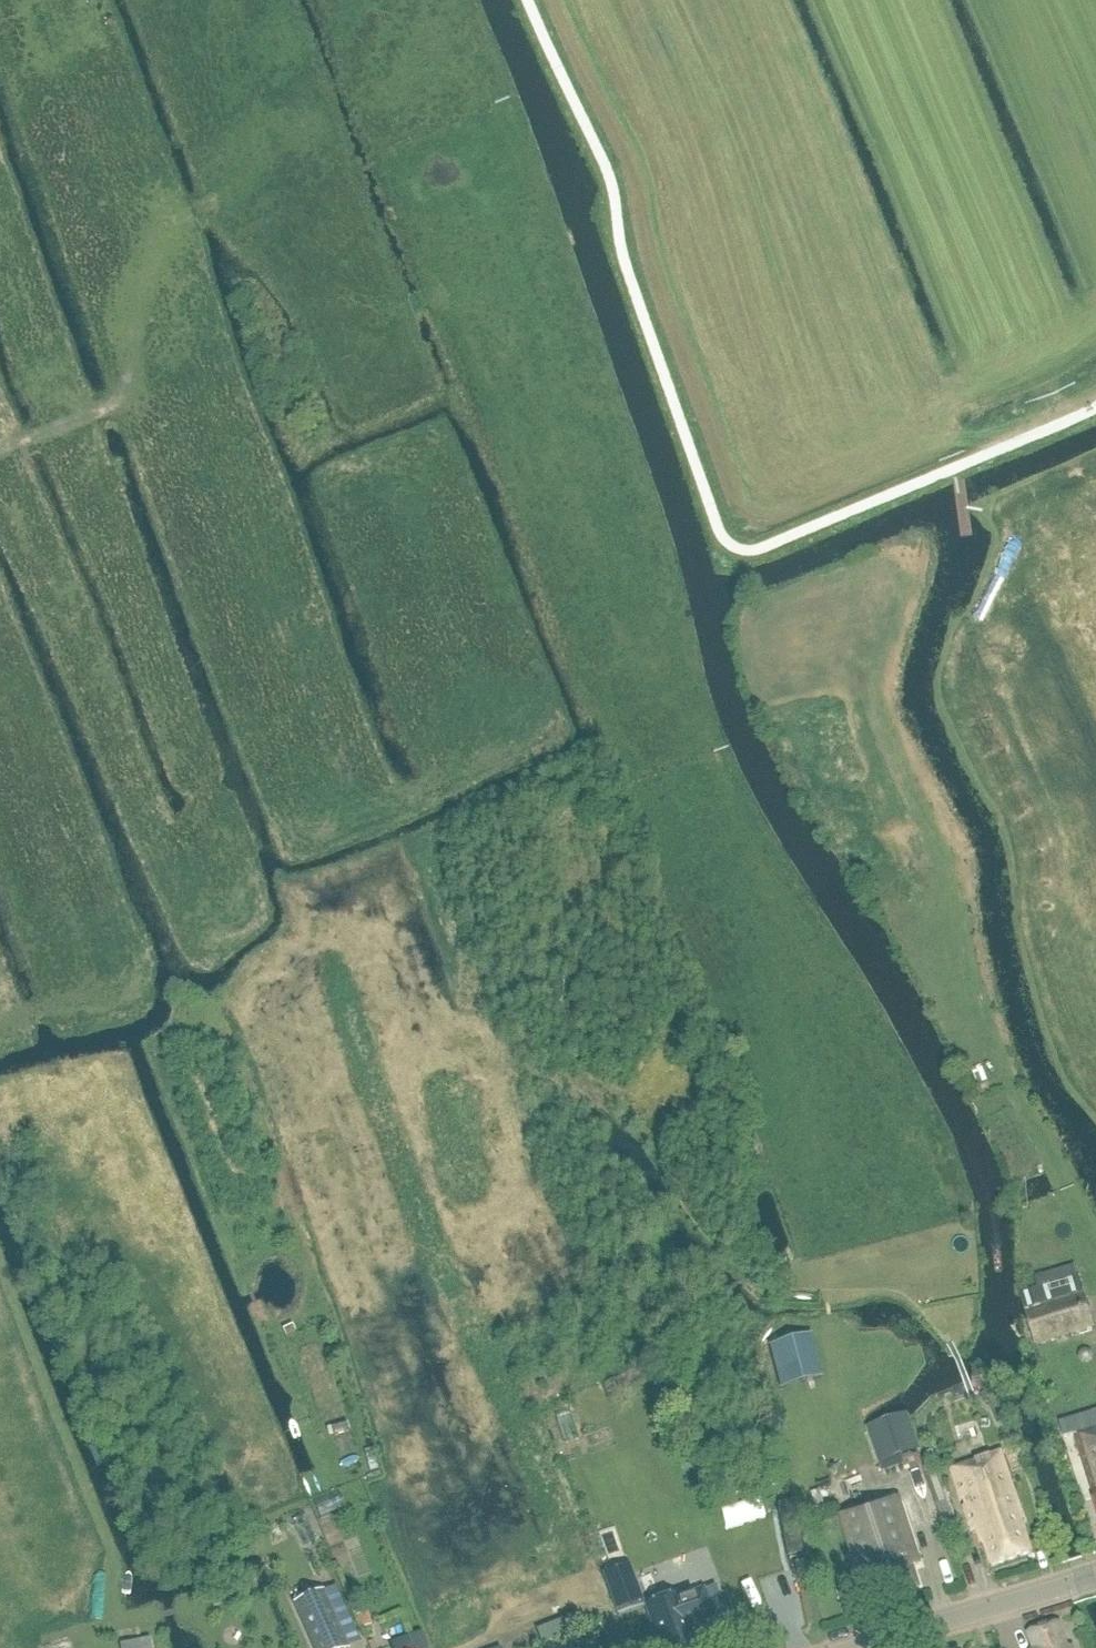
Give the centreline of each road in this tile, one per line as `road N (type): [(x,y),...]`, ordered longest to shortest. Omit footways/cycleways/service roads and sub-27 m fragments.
road 1 (track): [(888,0),(1053,409)]
road 2 (tertiary): [(858,1647),(1095,1578)]
road 3 (track): [(1095,389),(953,439)]

